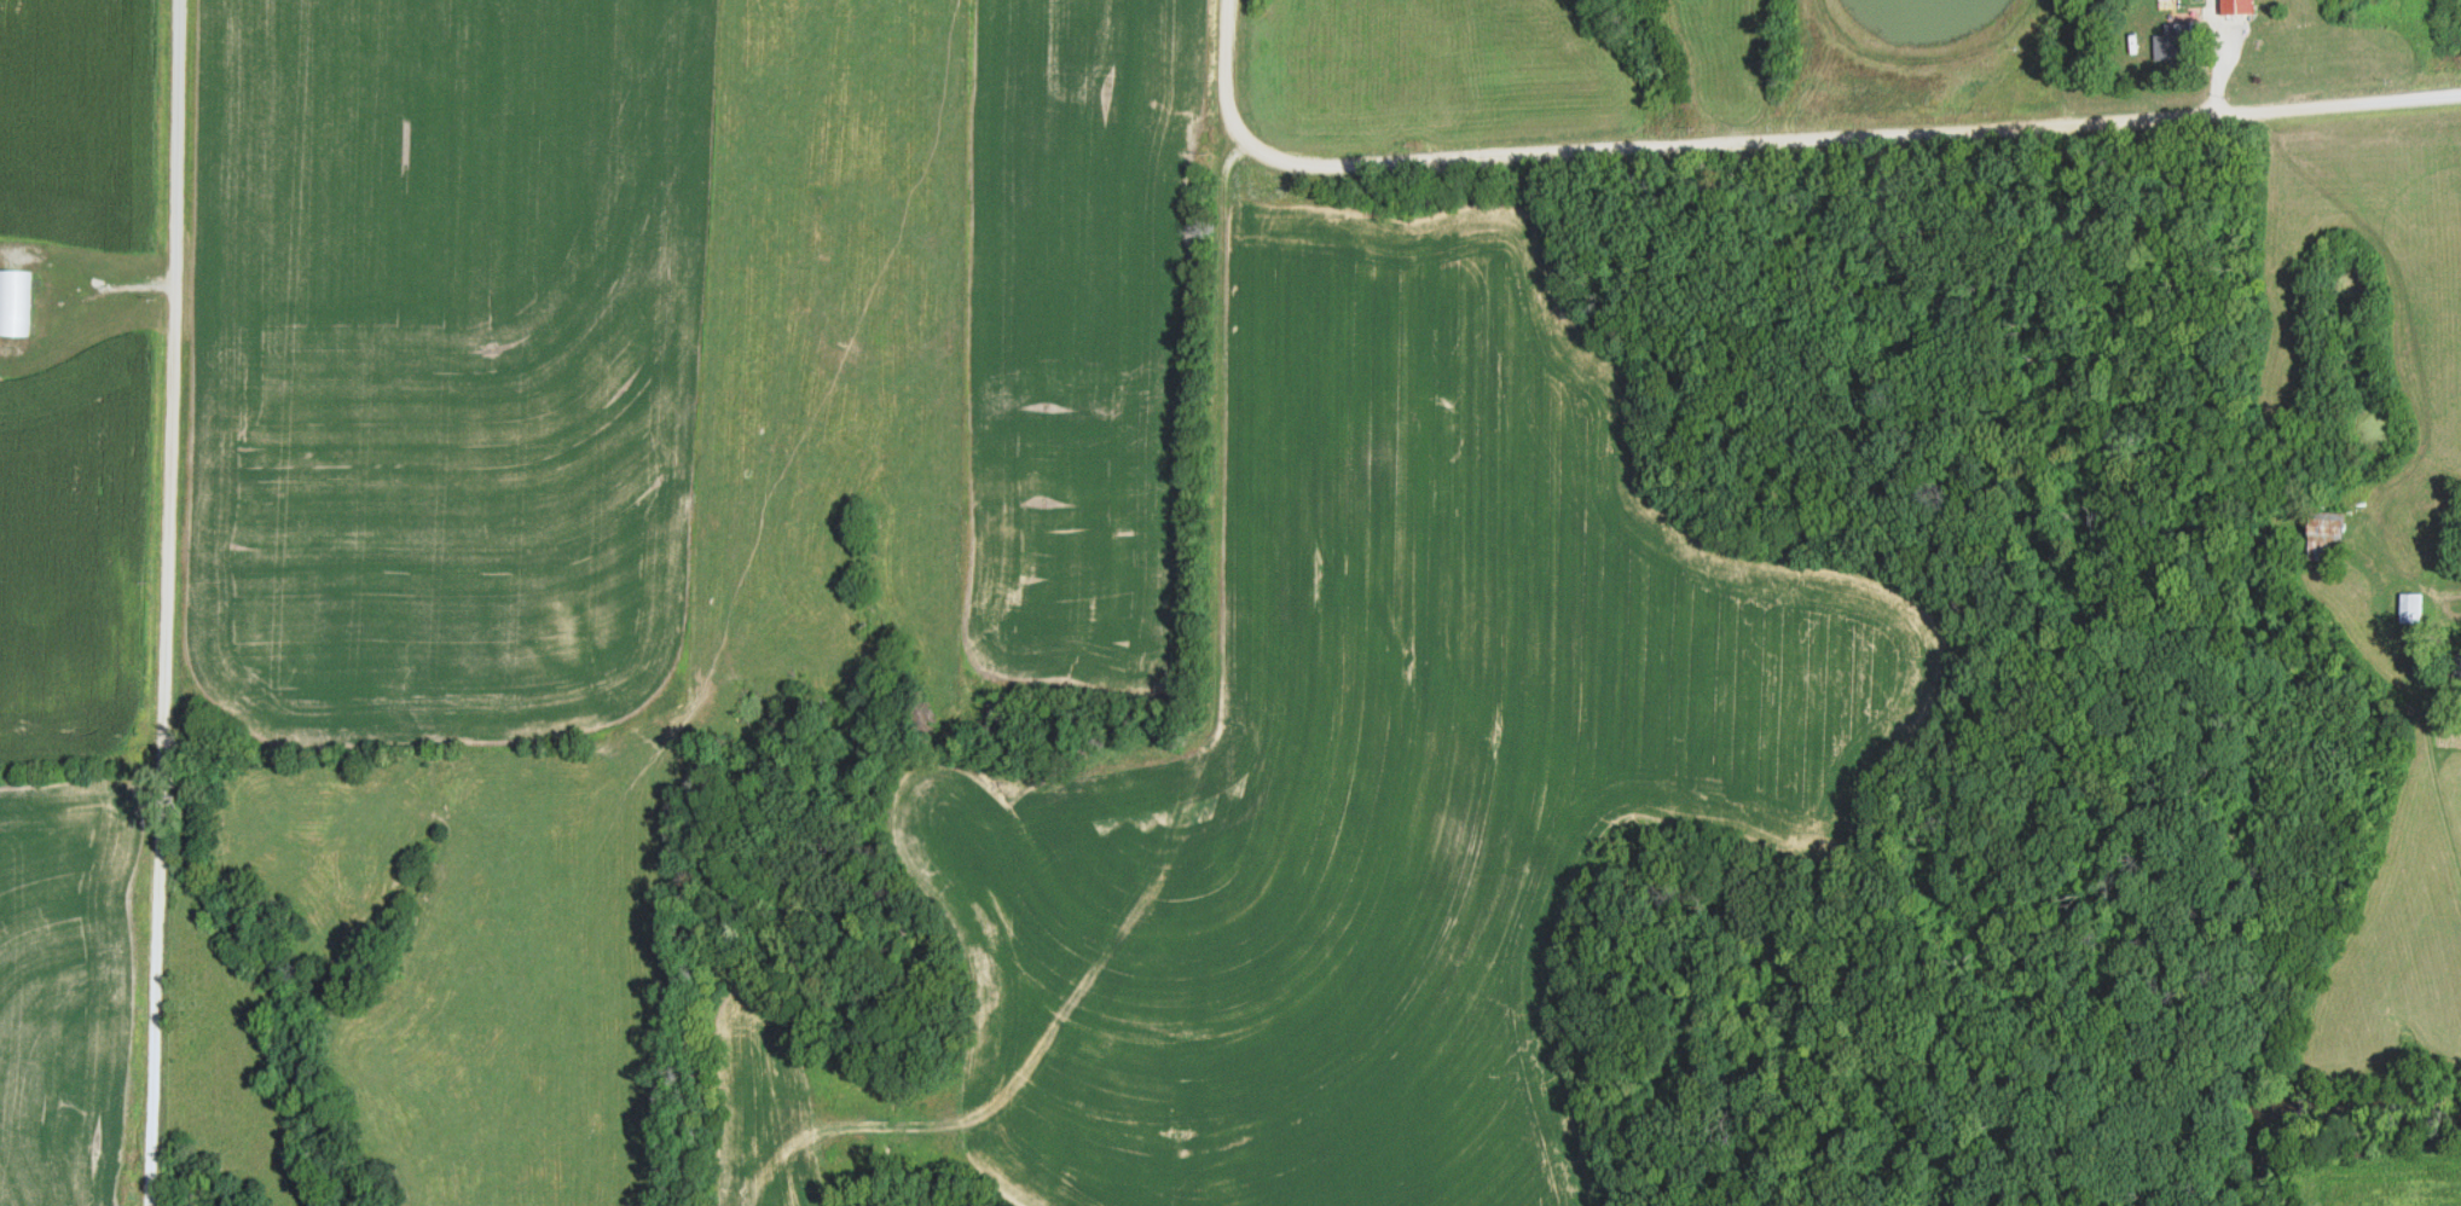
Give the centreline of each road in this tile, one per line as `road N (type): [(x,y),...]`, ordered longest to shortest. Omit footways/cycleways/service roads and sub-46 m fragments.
road 1 (residential): [(2460,92),(1326,164),(1255,147),(1227,117),(1226,0)]
road 2 (residential): [(177,0),(148,1205)]
road 3 (track): [(1227,117),(1195,868),(1307,1127)]

